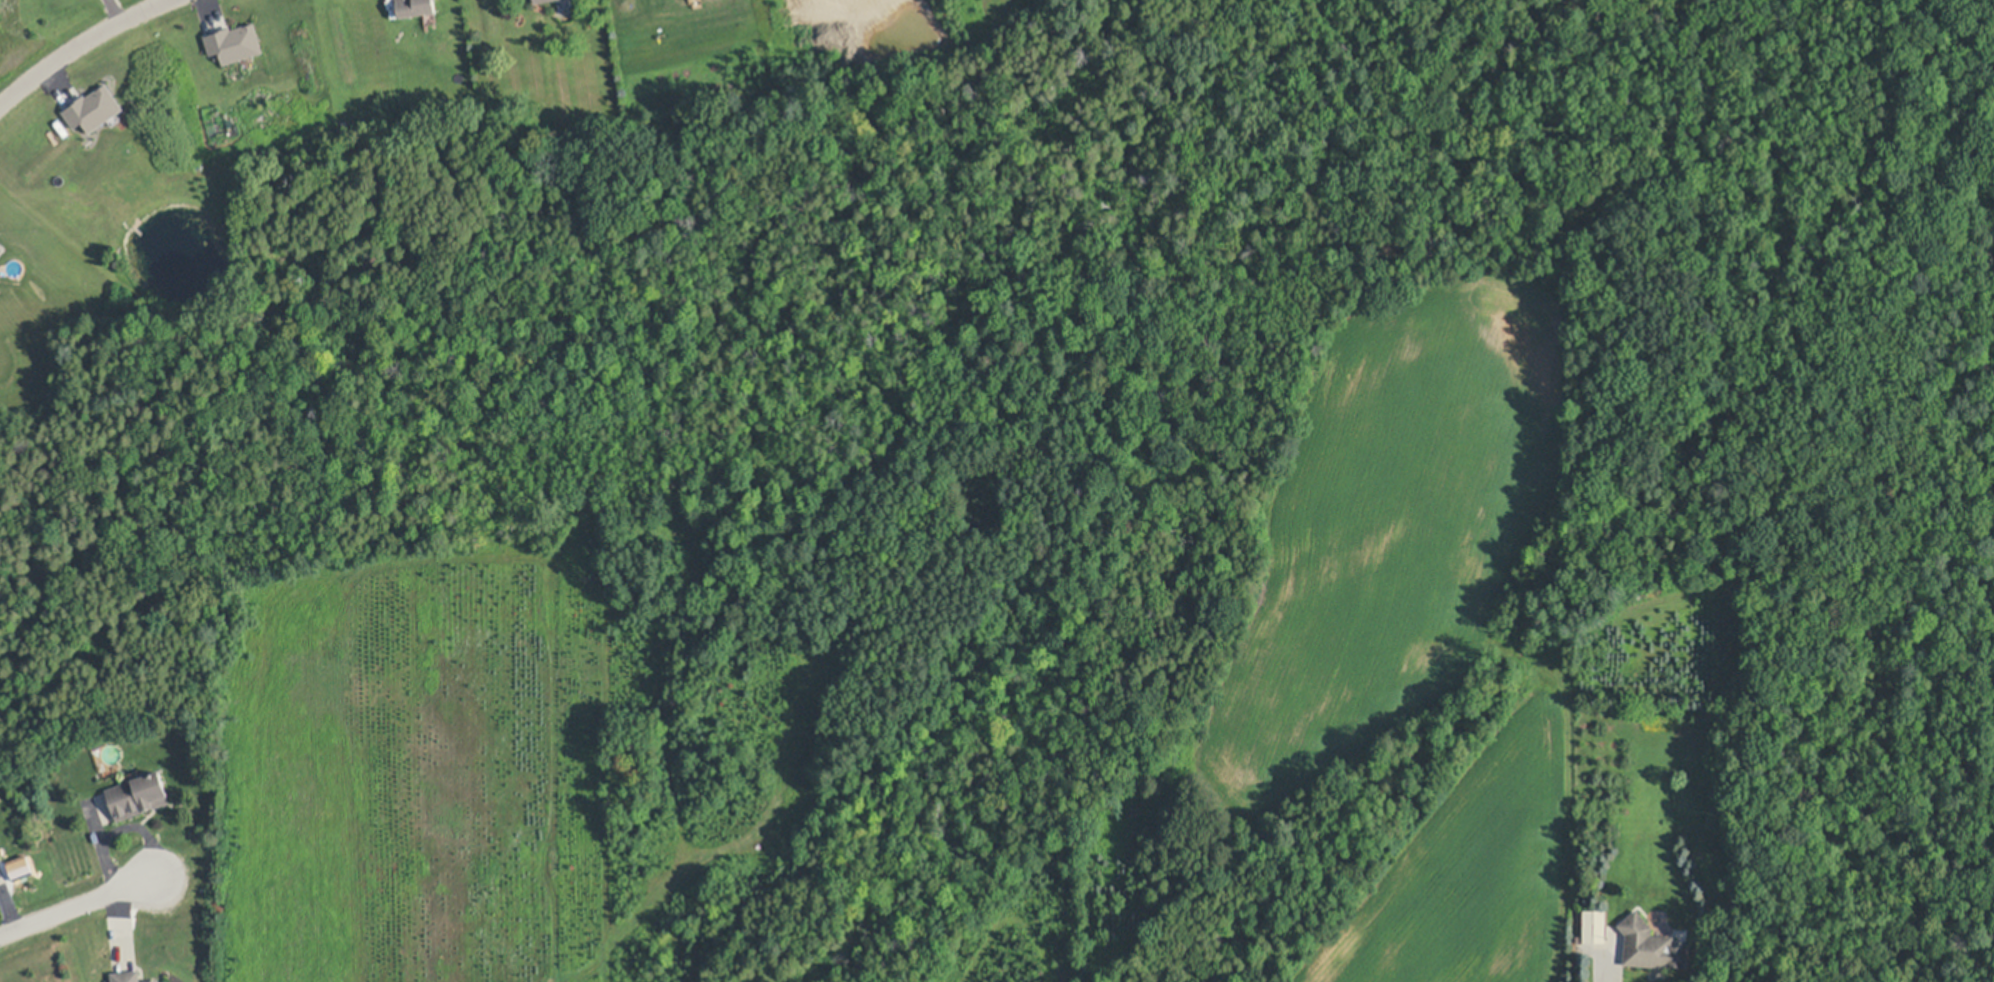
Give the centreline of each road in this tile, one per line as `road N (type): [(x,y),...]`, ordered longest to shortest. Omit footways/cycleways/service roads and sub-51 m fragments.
road 1 (residential): [(0,108),(69,49),(170,0)]
road 2 (residential): [(0,933),(154,877)]

